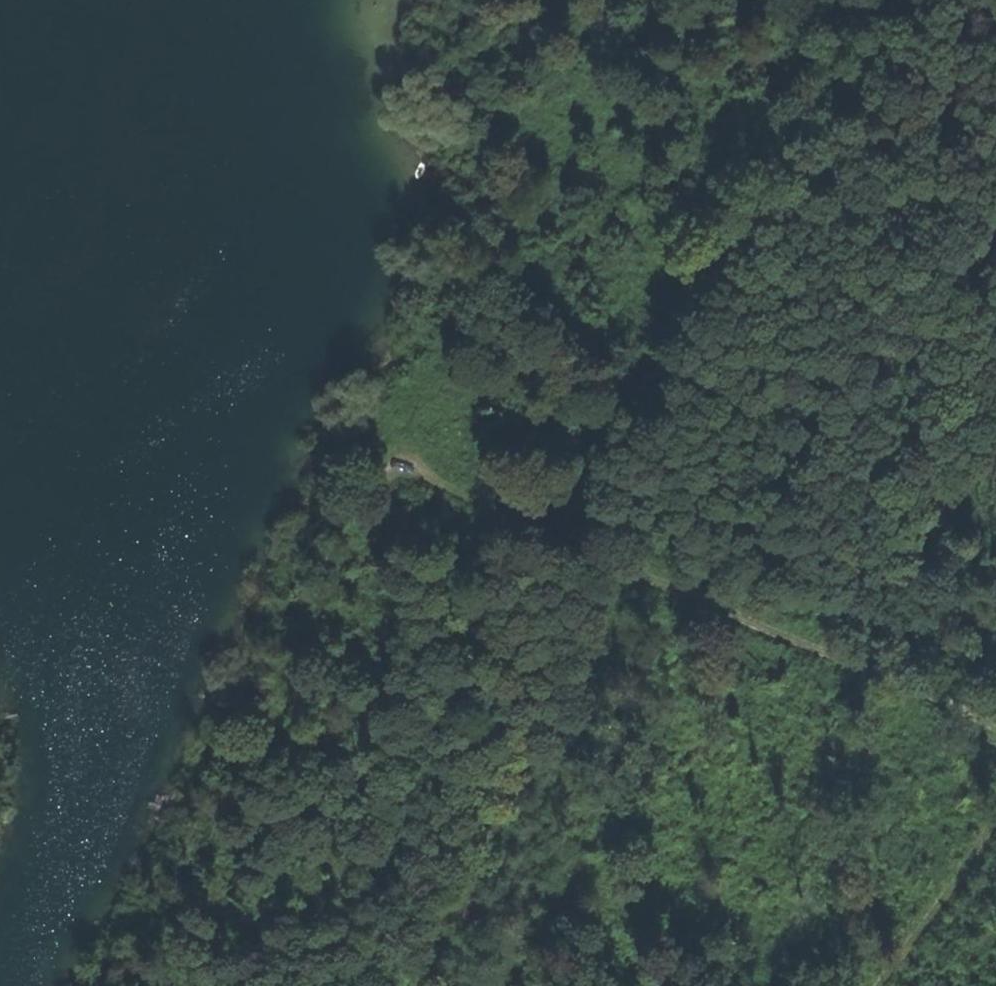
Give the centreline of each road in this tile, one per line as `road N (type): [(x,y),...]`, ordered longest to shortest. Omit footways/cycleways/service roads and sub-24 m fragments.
road 1 (track): [(400,460),(995,737)]
road 2 (track): [(886,985),(995,822)]

